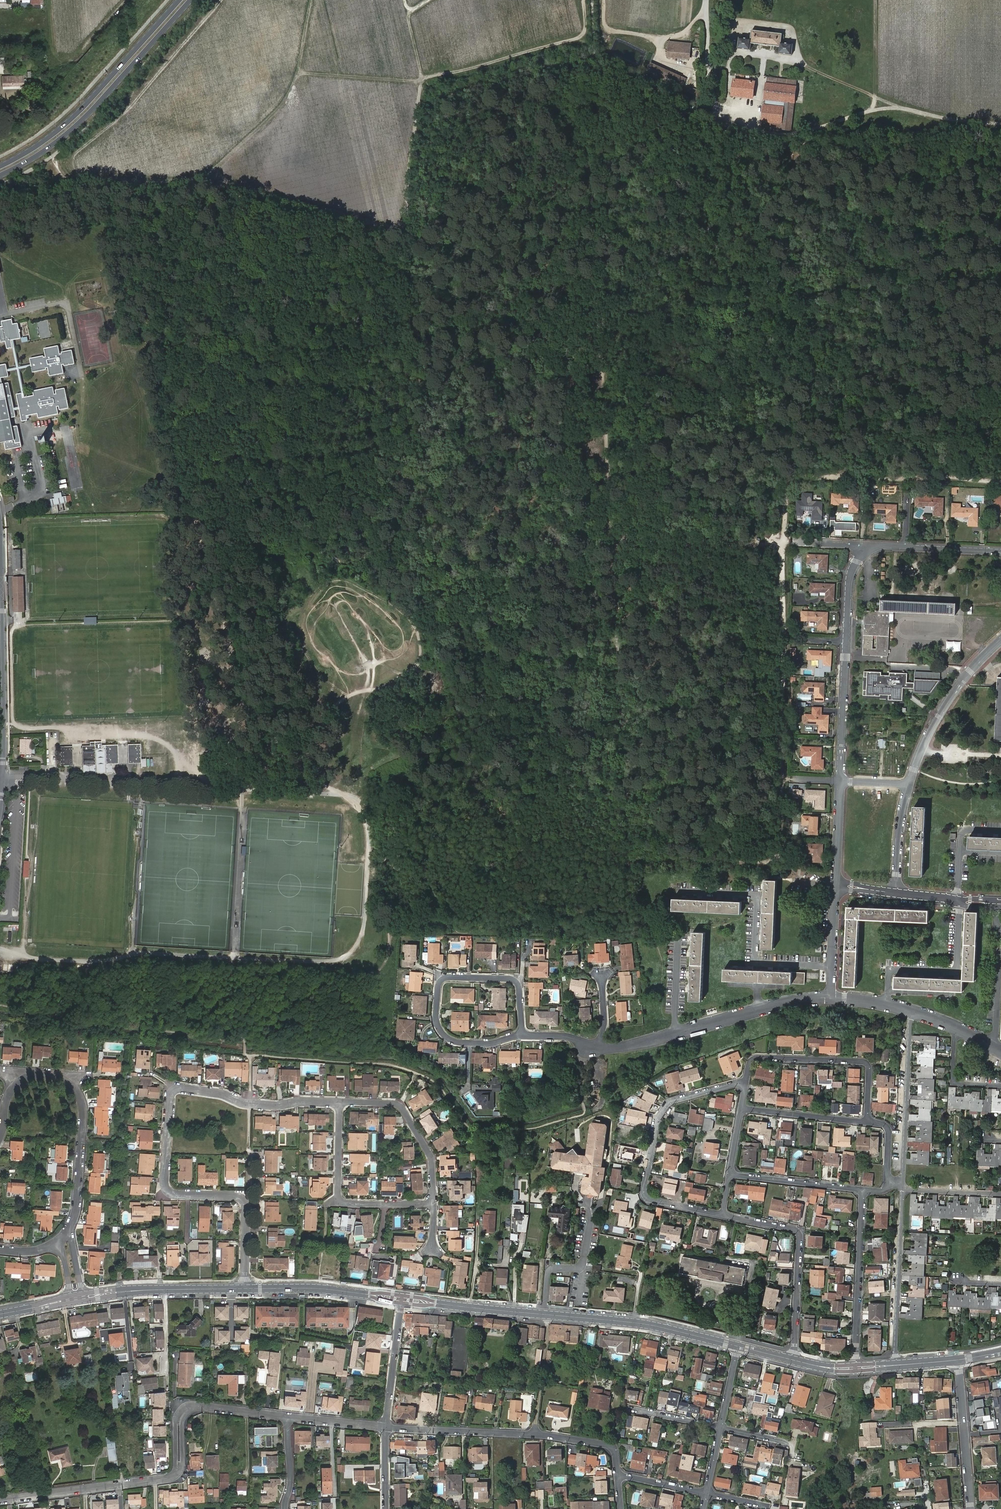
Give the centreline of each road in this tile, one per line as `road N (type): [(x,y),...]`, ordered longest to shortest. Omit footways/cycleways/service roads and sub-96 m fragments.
road 1 (residential): [(245,1289),(243,1199),(175,1195),(165,1187),(170,1097),(183,1088),(250,1105),(341,1103)]
road 2 (track): [(584,0),(580,39),(414,83),(303,72),(315,0)]
road 3 (track): [(354,674),(367,671),(366,662),(338,603),(347,602),(387,648),(399,649),(404,640),(383,611),(338,586),(315,606),(308,627),(317,648),(345,672)]
road 4 (unclassified): [(287,1416),(187,1409),(172,1476),(0,1500)]
road 5 (track): [(1000,124),(879,109),(785,136),(716,110),(709,62)]
road 6 (residential): [(68,1233),(79,1199),(82,1107),(72,1082),(47,1073),(17,1084),(0,1136)]
road 7 (secondary): [(0,176),(77,126),(191,0)]
road 8 (residential): [(747,1081),(665,1105),(643,1189),(650,1199),(722,1215)]
road 9 (secondary): [(178,0),(77,114),(0,166)]
road 10 (residential): [(522,1032),(471,1043),(450,1039),(436,1017),(443,978),(506,978),(518,986)]
road 11 (residential): [(832,966),(758,963),(761,901),(685,896)]
road 12 (residential): [(794,1360),(800,1236),(722,1215)]
road 13 (residential): [(869,1121),(870,1068),(864,1060),(760,1055),(747,1081)]
road 14 (tertiary): [(739,1346),(648,1324),(547,1315)]
road 15 (residential): [(341,1103),(339,1201),(434,1203)]
road 16 (residential): [(856,1368),(864,1190)]
road 17 (residential): [(903,1189),(910,1011)]
road 18 (residential): [(896,1365),(903,1189)]
road 19 (residential): [(888,1005),(890,970),(957,973),(959,901)]
road 20 (residential): [(1000,639),(939,717),(910,784)]
road 21 (residential): [(341,1103),(401,1107),(433,1160),(434,1203)]
road 22 (tertiary): [(245,1289),(83,1297)]
road 23 (residential): [(830,997),(674,1034)]
road 24 (tertiary): [(402,1299),(245,1289)]
road 25 (track): [(421,71),(401,227)]
road 26 (track): [(48,0),(50,49),(67,60),(125,0)]
road 27 (unclassified): [(537,1435),(385,1427)]
road 28 (unclassified): [(958,1360),(971,1508)]
road 29 (tertiary): [(547,1315),(402,1299)]
road 30 (track): [(705,15),(669,45),(606,30),(603,0)]
road 31 (residential): [(841,782),(846,642)]
road 32 (residential): [(547,1315),(547,1274),(583,1262),(588,1206)]
road 33 (residential): [(864,1190),(730,1175)]
road 34 (track): [(303,72),(262,160),(256,194)]
road 35 (unclassified): [(385,1427),(402,1299)]
road 36 (residential): [(869,1121),(742,1107)]
road 37 (residential): [(537,1435),(547,1315)]

